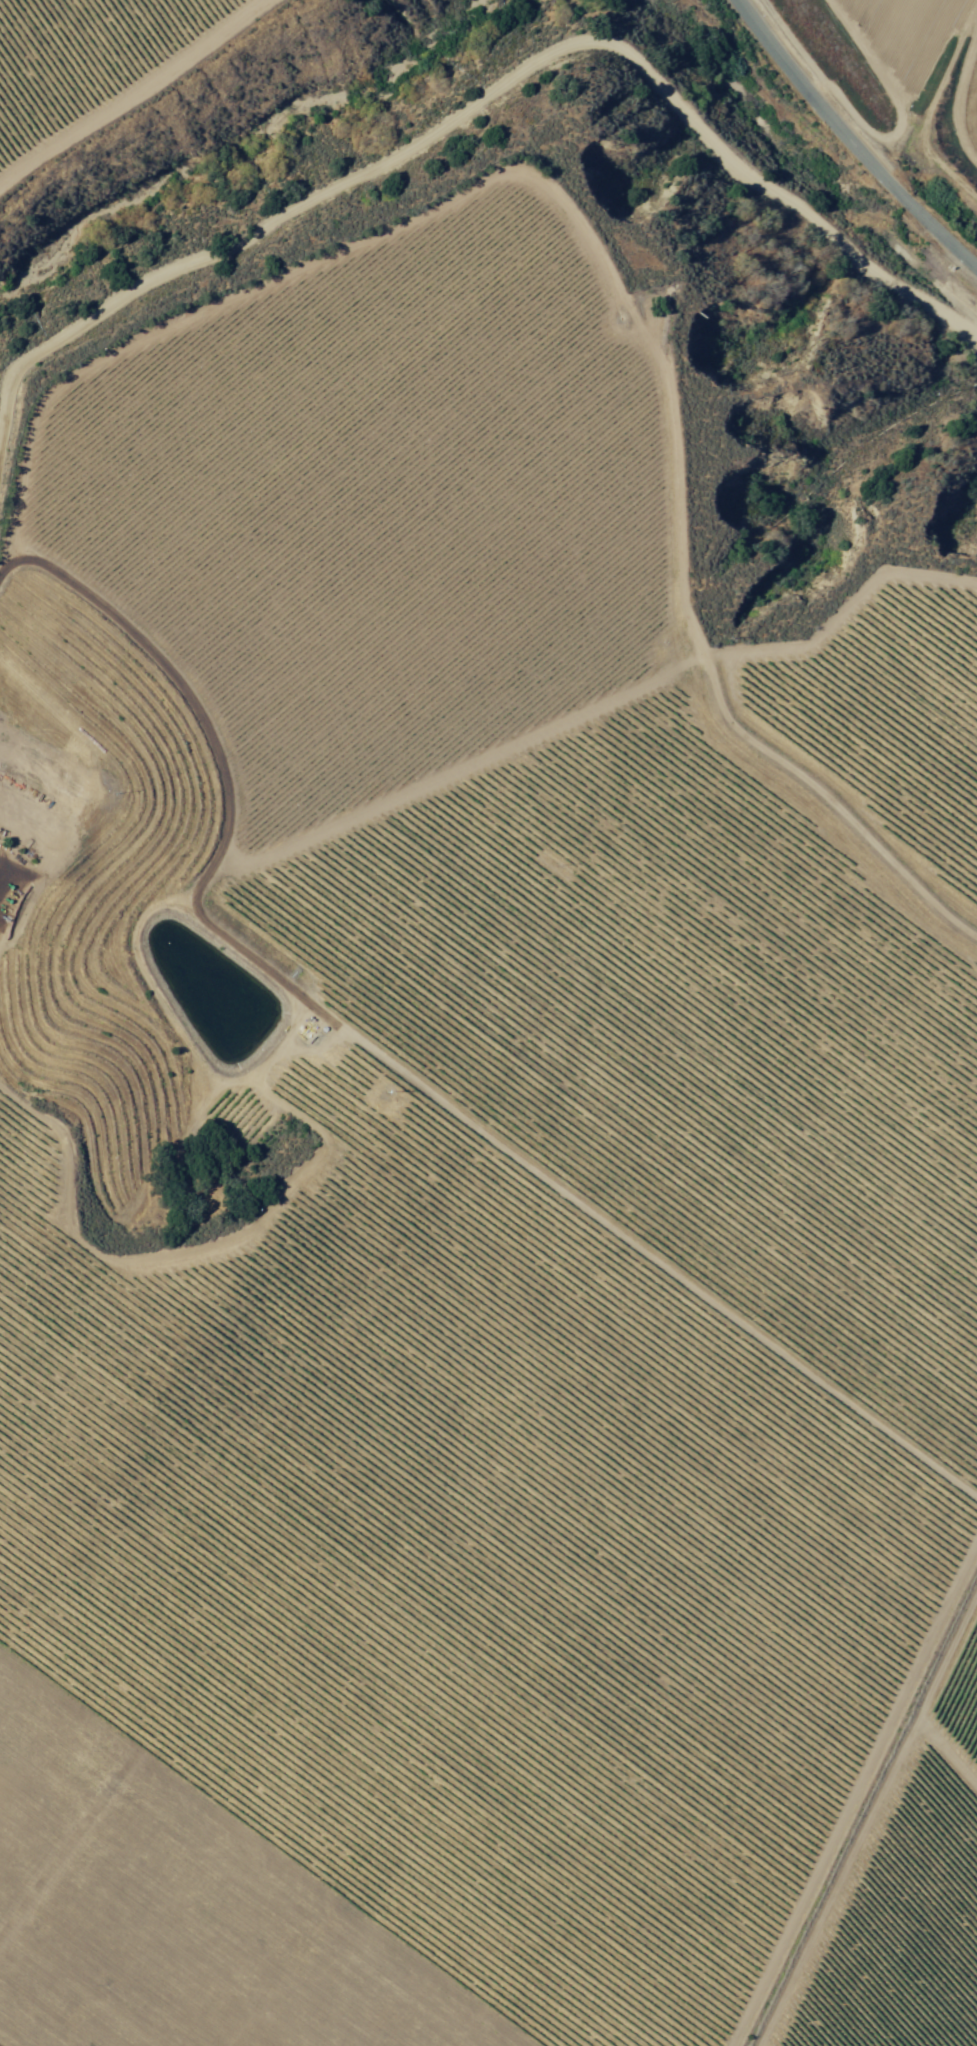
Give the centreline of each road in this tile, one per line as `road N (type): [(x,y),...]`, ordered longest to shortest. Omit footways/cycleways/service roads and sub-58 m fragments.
road 1 (tertiary): [(976,264),(897,194),(803,91),(738,0)]

